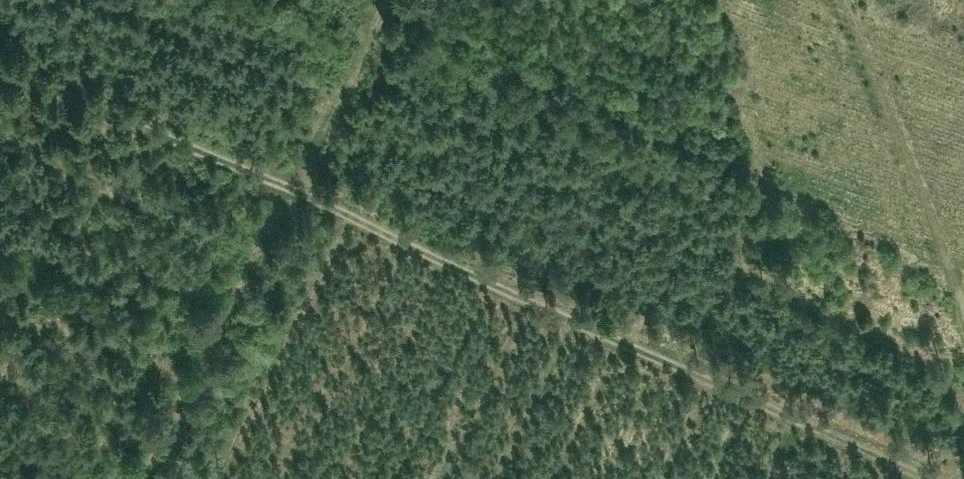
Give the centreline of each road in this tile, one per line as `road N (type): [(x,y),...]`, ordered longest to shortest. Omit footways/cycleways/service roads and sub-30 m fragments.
road 1 (track): [(0,64),(936,478)]
road 2 (track): [(146,478),(374,0)]
road 3 (track): [(963,334),(846,0)]

